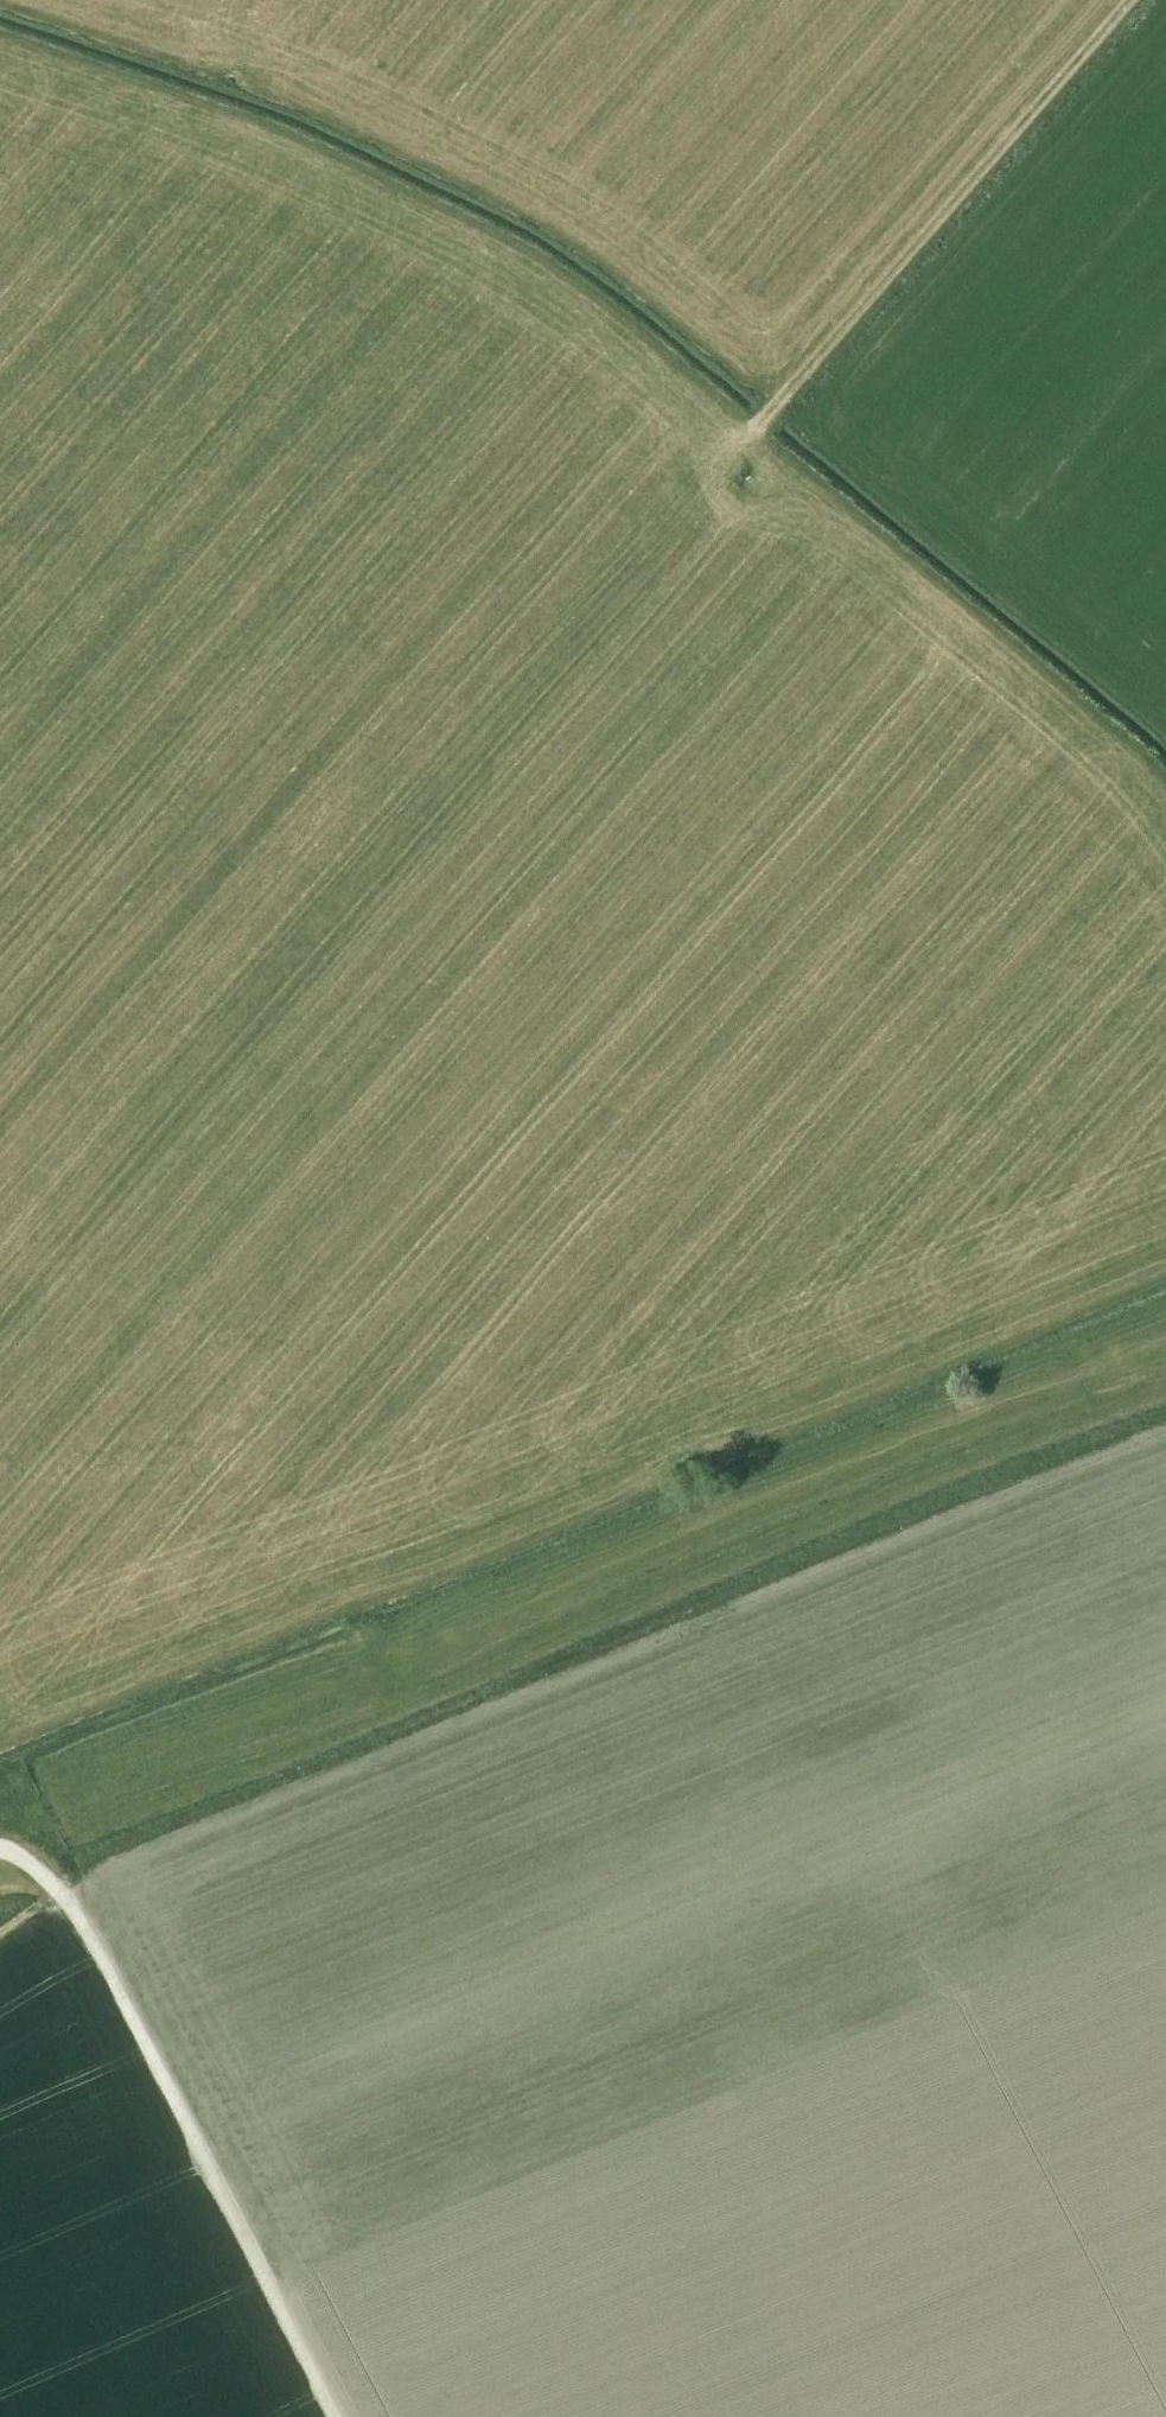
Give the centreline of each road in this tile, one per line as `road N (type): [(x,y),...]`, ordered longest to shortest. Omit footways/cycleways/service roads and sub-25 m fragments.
road 1 (track): [(338,2416),(76,1904),(29,1860),(0,1849)]

